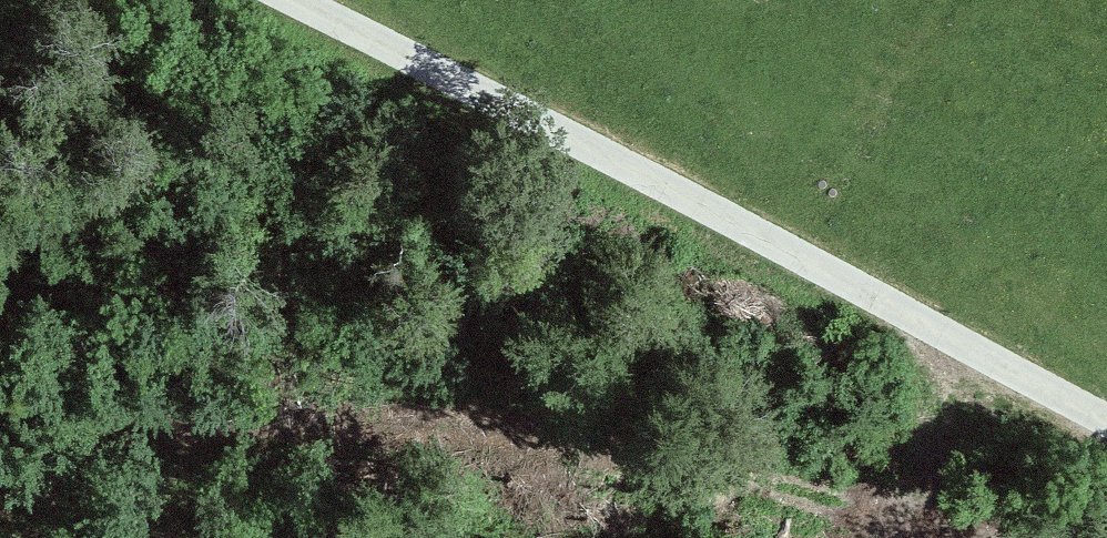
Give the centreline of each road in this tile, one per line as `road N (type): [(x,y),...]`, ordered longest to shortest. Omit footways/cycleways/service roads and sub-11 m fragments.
road 1 (track): [(0,495),(148,425),(251,417),(606,443),(902,513),(1059,534),(1106,520)]
road 2 (unclassified): [(298,0),(1106,418)]

